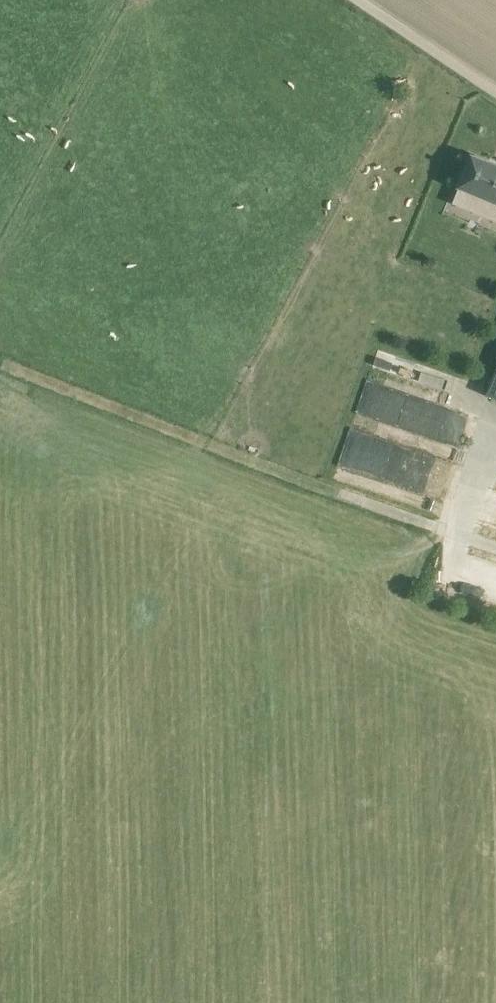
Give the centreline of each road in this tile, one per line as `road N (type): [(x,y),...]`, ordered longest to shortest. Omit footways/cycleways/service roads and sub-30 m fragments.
road 1 (unclassified): [(495,79),(379,0)]

